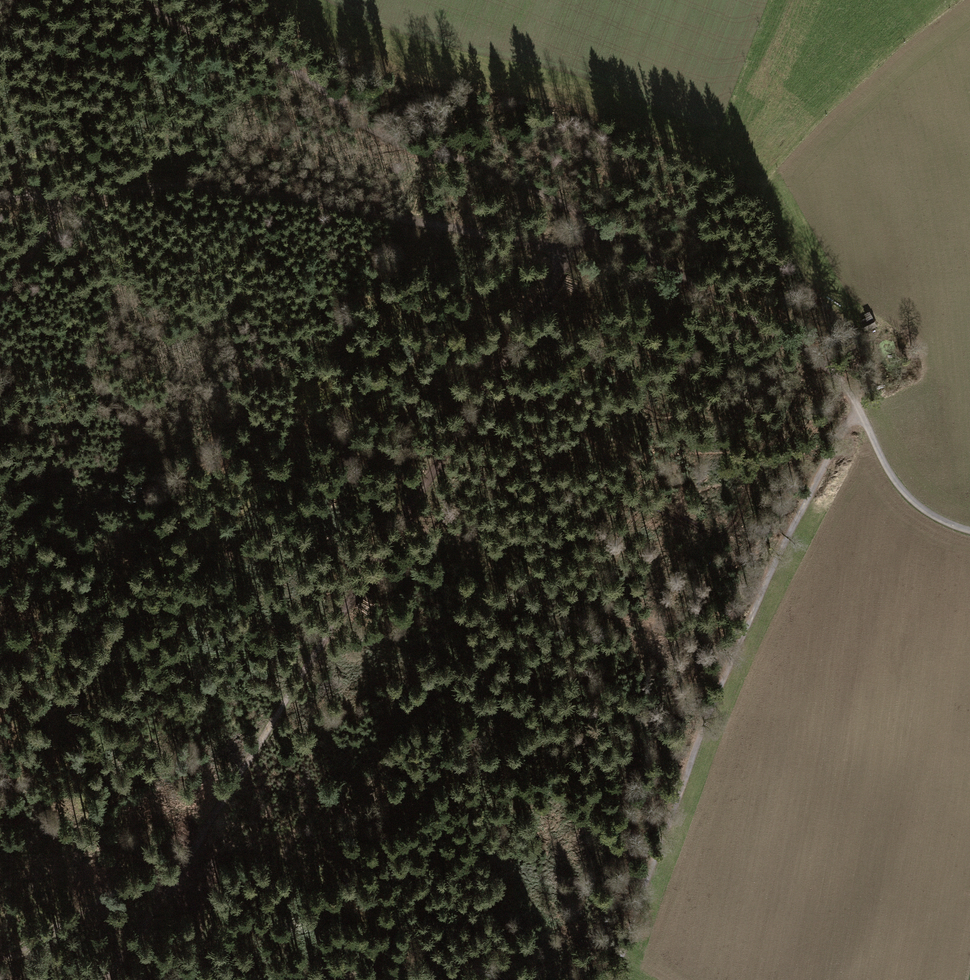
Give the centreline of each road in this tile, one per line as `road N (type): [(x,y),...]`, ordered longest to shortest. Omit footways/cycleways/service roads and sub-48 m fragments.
road 1 (track): [(0,958),(129,887),(181,881),(221,799),(403,530),(572,252)]
road 2 (track): [(0,302),(69,193),(201,188),(572,252),(594,227)]
road 3 (track): [(617,979),(703,732),(799,515),(858,412)]
road 4 (track): [(143,0),(186,31),(309,79),(368,130),(499,174),(594,227)]
road 5 (track): [(594,227),(710,285),(838,387),(858,412)]
road 6 (unclassified): [(858,412),(907,497),(937,522),(969,530)]
road 7 (track): [(109,979),(181,881)]

